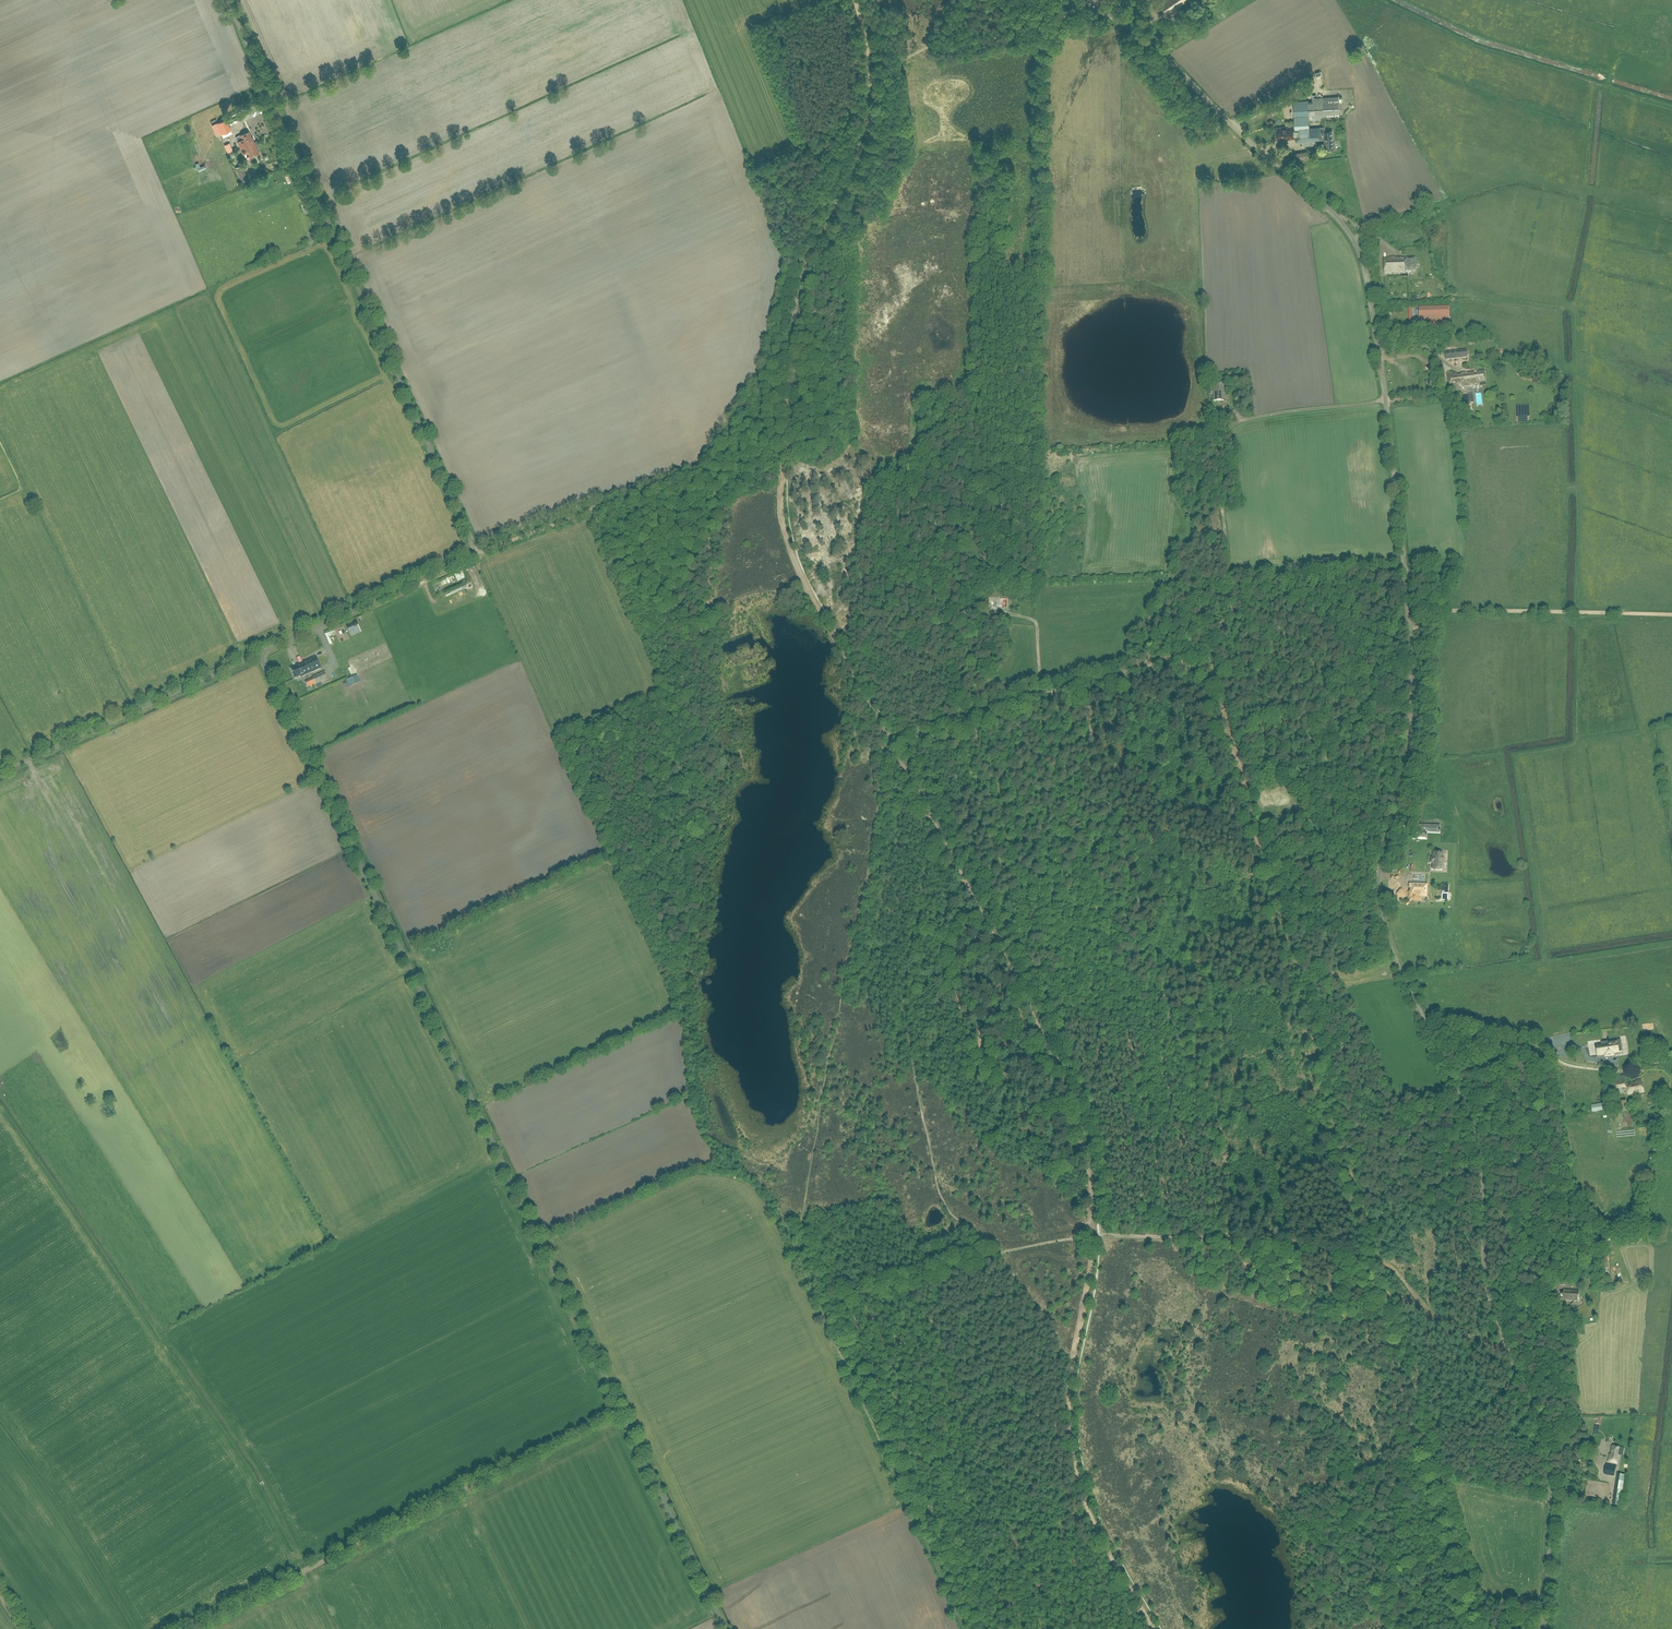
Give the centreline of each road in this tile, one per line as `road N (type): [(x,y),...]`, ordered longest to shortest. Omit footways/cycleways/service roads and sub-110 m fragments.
road 1 (unclassified): [(1542,1628),(1547,1473),(1485,1280),(1476,1137),(1389,946),(1379,904),(1412,681),(1366,278),(1334,216),(1091,0)]
road 2 (unclassified): [(725,1628),(259,654)]
road 3 (track): [(1152,1628),(1095,1527),(1073,1464),(1070,1379),(1093,1237),(1079,1125),(993,932),(891,745)]
road 4 (unclassified): [(259,654),(477,554),(228,0)]
road 5 (track): [(1381,1262),(1206,647)]
road 6 (track): [(670,695),(708,796),(694,985),(698,1125),(773,1199),(796,1257)]
road 7 (track): [(796,1257),(891,745)]
road 8 (track): [(191,1628),(620,1409)]
road 9 (track): [(887,738),(787,543),(780,499),(792,339)]
road 10 (track): [(1381,1262),(1488,1628)]
road 11 (track): [(966,1628),(821,1308)]
road 12 (track): [(1206,647),(893,736)]
road 13 (unclassified): [(0,773),(259,654)]
road 14 (track): [(792,339),(802,274),(866,125),(870,73)]
road 15 (track): [(792,339),(697,475),(591,515)]
road 16 (track): [(1206,647),(1226,598),(1217,432),(1239,417)]
road 17 (track): [(796,1257),(821,1308),(997,1254)]
road 18 (track): [(1175,1238),(1381,1262)]
road 19 (track): [(591,515),(670,695)]
road 20 (track): [(997,1254),(1078,1238),(1175,1238)]
road 21 (track): [(874,70),(987,24),(1041,16)]
road 22 (track): [(1510,1354),(1429,1310),(1381,1262)]
road 23 (track): [(1385,400),(1239,417)]
road 24 (track): [(591,515),(477,554)]

